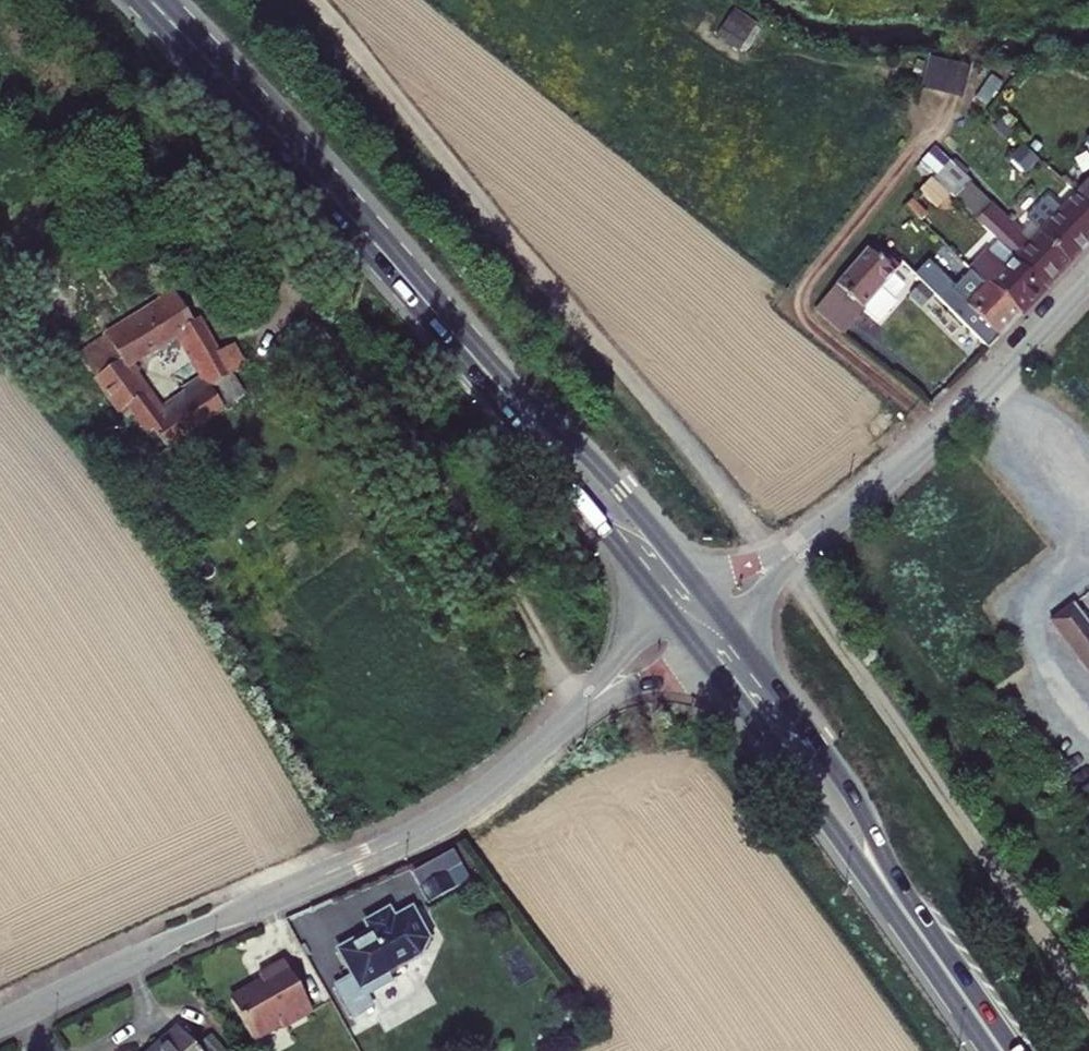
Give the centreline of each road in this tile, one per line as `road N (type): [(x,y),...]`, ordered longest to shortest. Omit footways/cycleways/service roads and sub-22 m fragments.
road 1 (track): [(303,0),(721,486),(921,755),(1088,999)]
road 2 (tertiary): [(21,1014),(426,830),(564,726)]
road 3 (primary): [(434,314),(150,0)]
road 4 (track): [(943,430),(806,315),(806,293),(937,122)]
road 5 (primary): [(705,595),(578,441),(434,314)]
road 6 (primary): [(938,958),(854,790),(731,629)]
road 7 (primary): [(701,650),(938,958)]
road 8 (primary): [(434,314),(674,616)]
road 9 (tertiary): [(868,494),(966,408),(1088,281)]
road 10 (tertiary): [(731,629),(868,494)]
road 11 (tertiary): [(868,494),(705,595)]
road 12 (tertiary): [(564,726),(701,650)]
road 13 (tertiary): [(674,616),(633,648),(564,726)]

